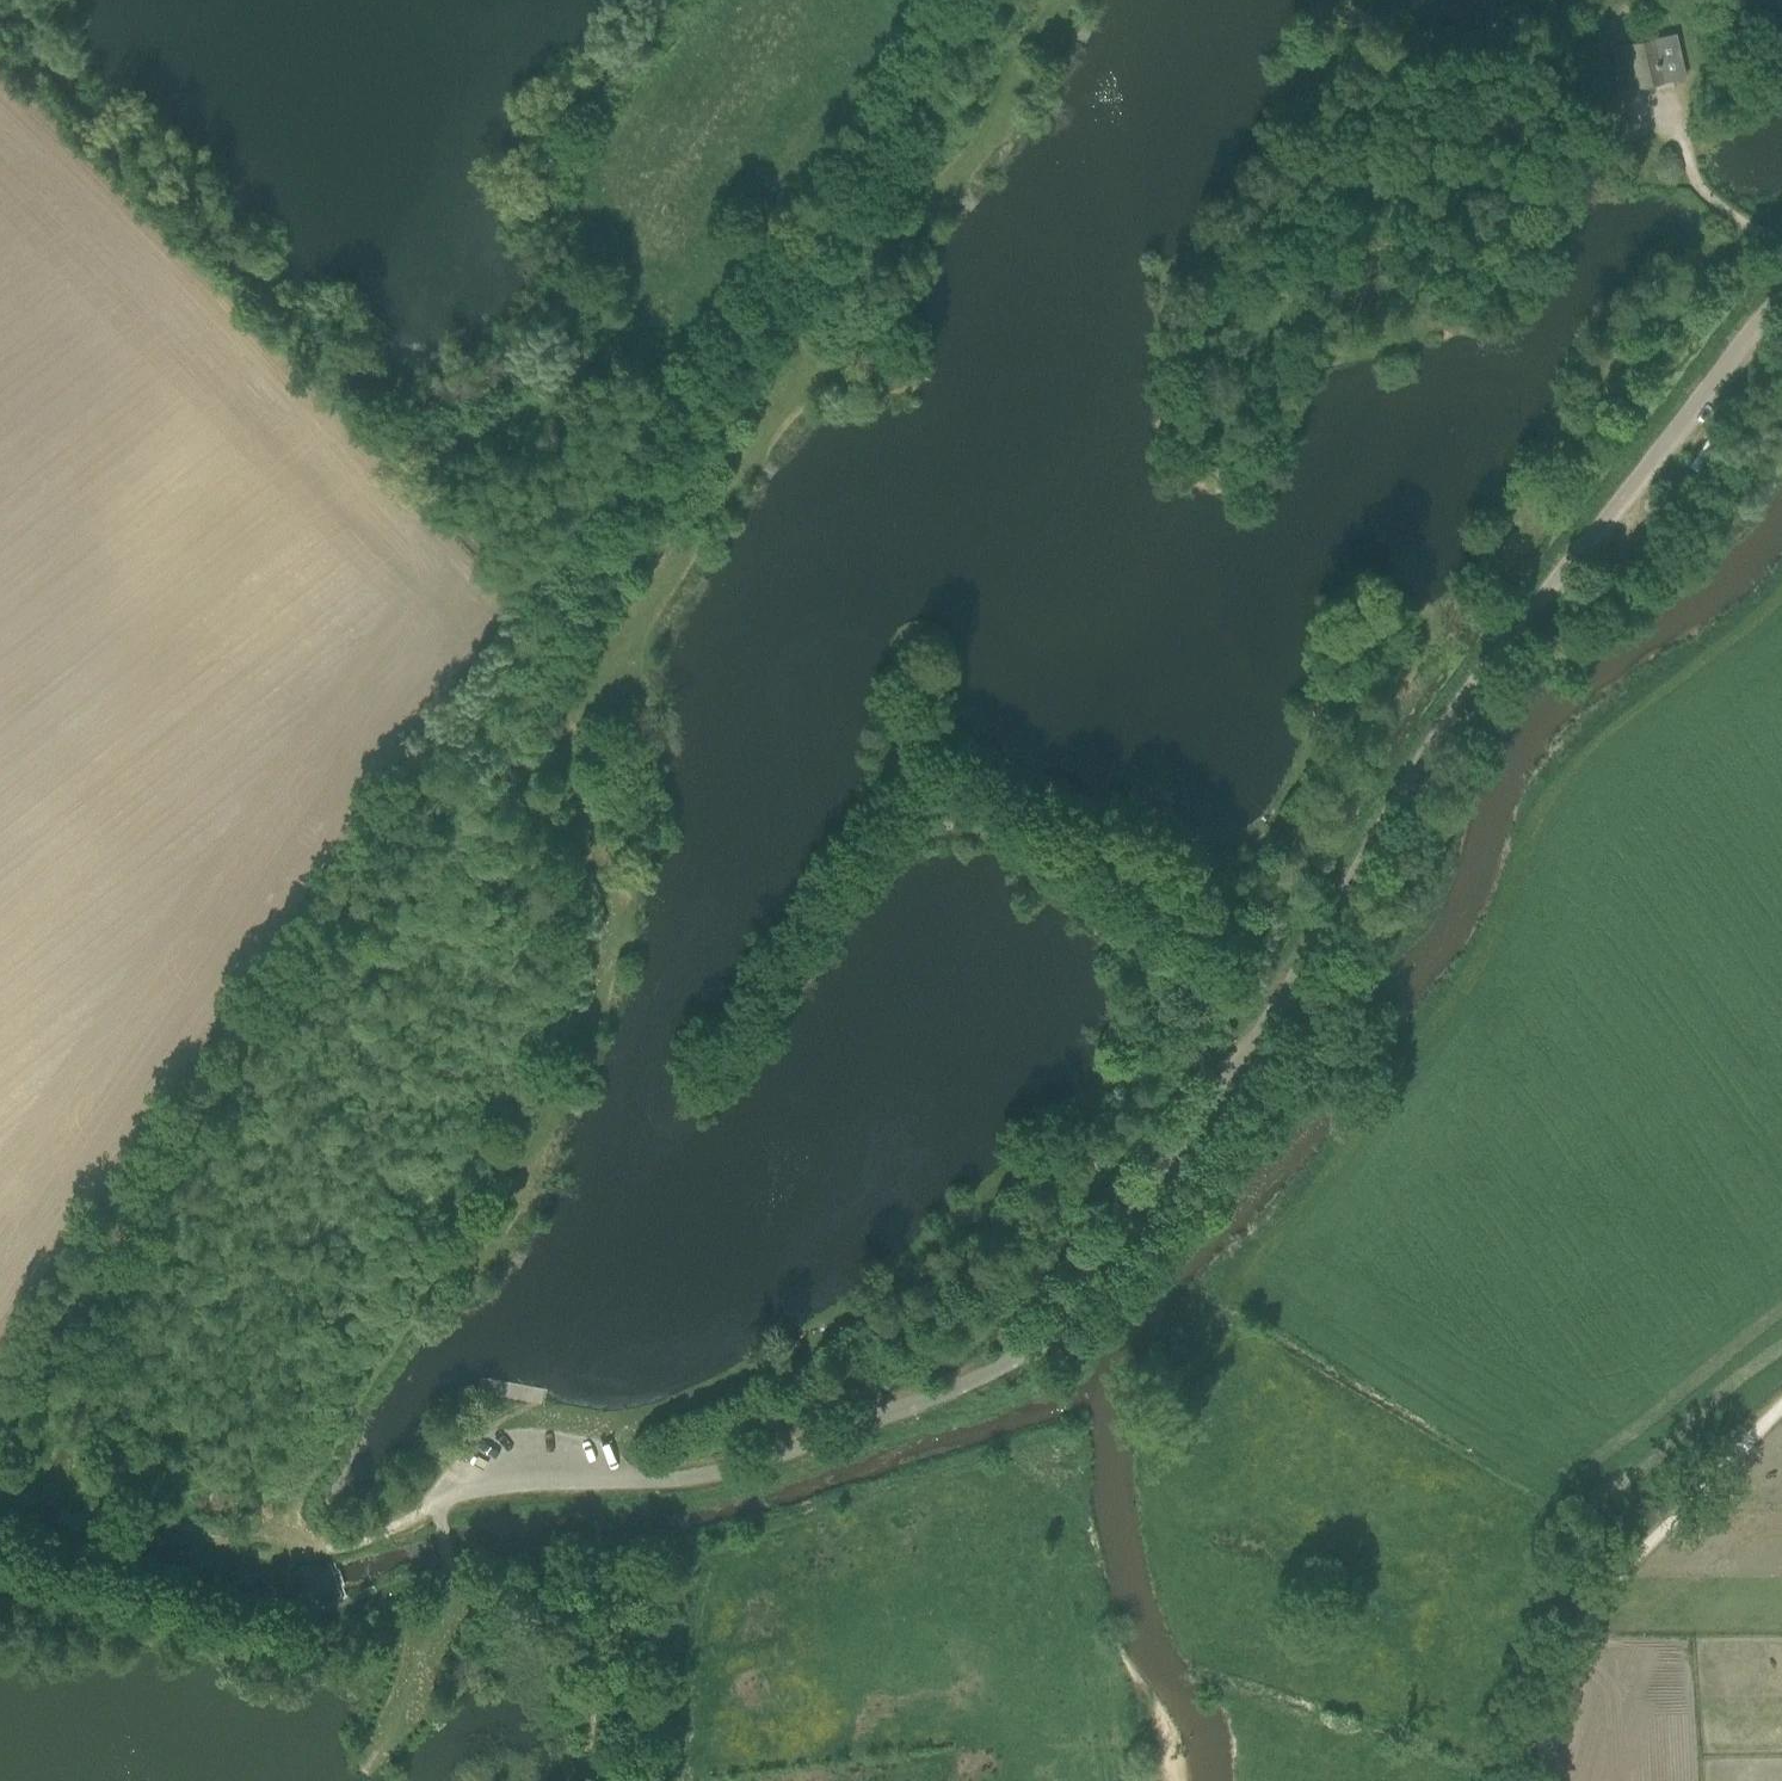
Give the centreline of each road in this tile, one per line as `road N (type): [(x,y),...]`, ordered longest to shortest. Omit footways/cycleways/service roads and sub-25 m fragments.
road 1 (track): [(1528,1780),(1591,1614),(1781,1406)]

